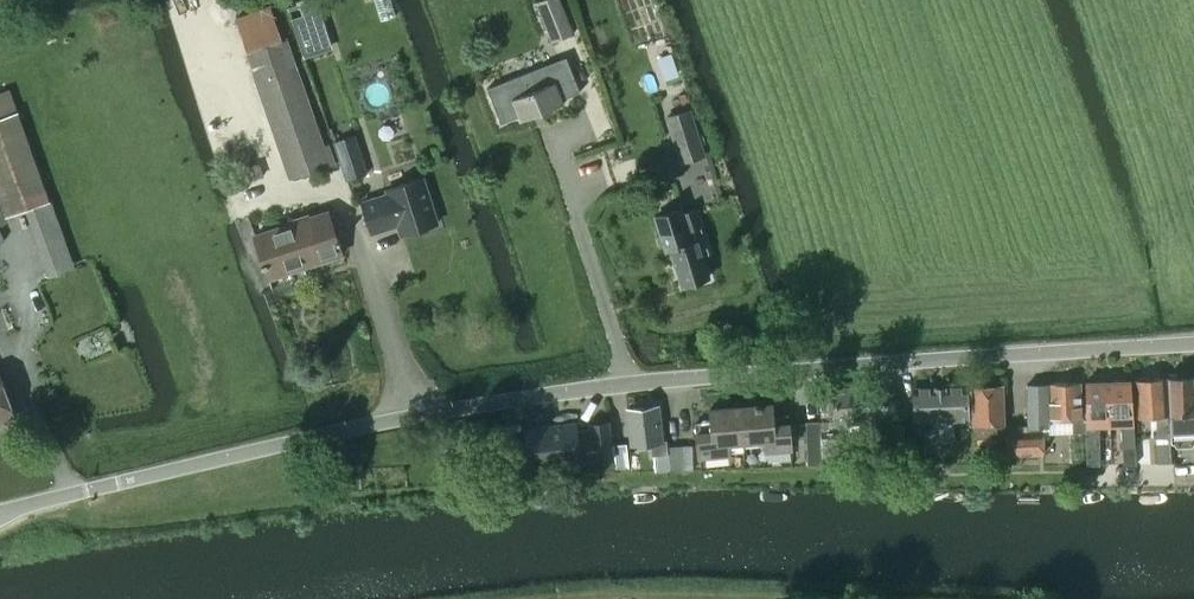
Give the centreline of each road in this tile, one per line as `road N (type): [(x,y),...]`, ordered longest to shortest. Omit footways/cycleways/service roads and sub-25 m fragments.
road 1 (tertiary): [(0,514),(338,432),(549,394),(1193,343)]

